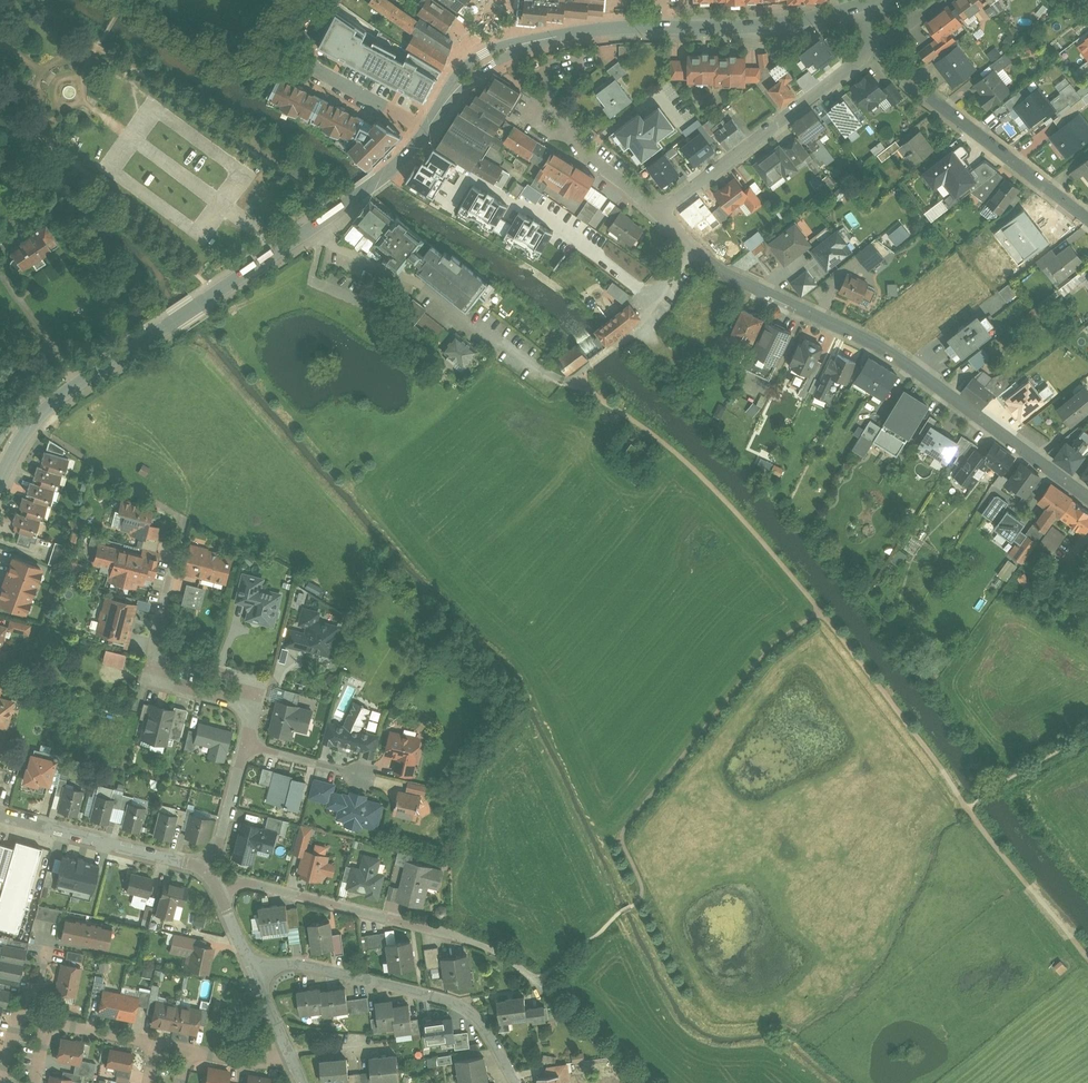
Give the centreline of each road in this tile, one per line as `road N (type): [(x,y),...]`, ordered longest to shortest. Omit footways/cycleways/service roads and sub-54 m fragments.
road 1 (secondary): [(430,128),(339,209),(58,398),(31,423),(0,477)]
road 2 (residential): [(694,250),(899,356),(1087,495)]
road 3 (residential): [(517,1082),(464,1009),(296,964),(254,968)]
road 4 (residential): [(212,871),(497,952)]
road 5 (residential): [(874,45),(1087,217)]
road 6 (residential): [(874,45),(658,212)]
road 7 (secondary): [(664,27),(518,45),(473,69),(430,128)]
road 8 (residential): [(0,815),(212,871)]
road 9 (secondary): [(861,6),(764,26),(664,27)]
road 10 (residential): [(658,212),(563,136),(544,97)]
road 11 (unclassified): [(300,56),(430,128)]
road 12 (residential): [(248,710),(258,681),(155,653)]
road 13 (residential): [(155,653),(184,520)]
road 14 (residential): [(155,653),(150,681),(248,710)]
road 15 (residential): [(212,871),(245,745)]

